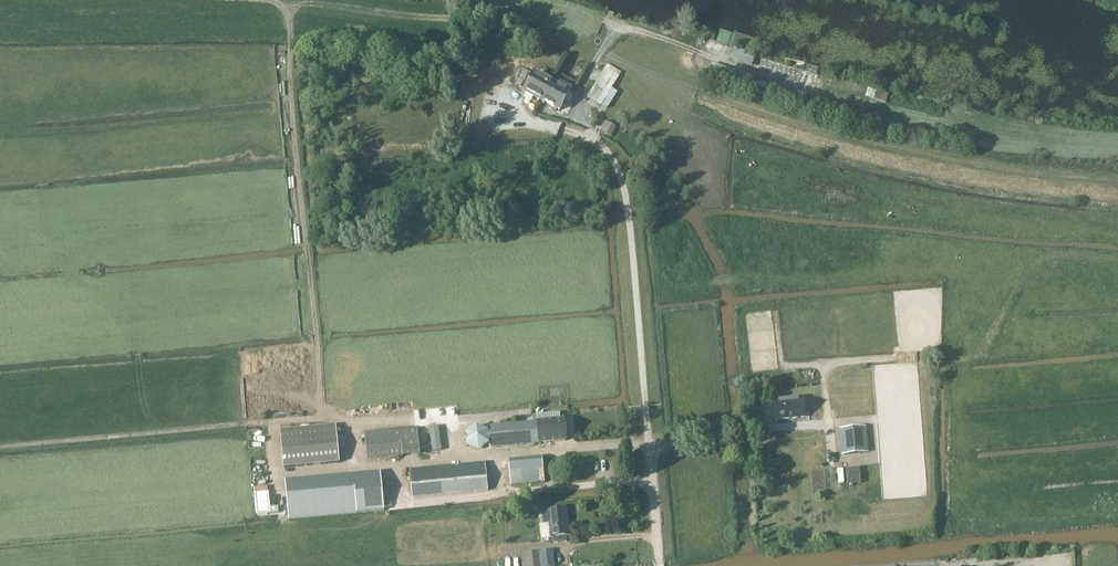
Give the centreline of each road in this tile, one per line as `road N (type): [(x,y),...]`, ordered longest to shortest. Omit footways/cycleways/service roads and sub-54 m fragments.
road 1 (track): [(1117,182),(912,155),(784,122),(521,28),(206,0)]
road 2 (track): [(286,4),(322,414)]
road 3 (track): [(933,119),(835,99),(618,25)]
road 4 (track): [(0,445),(322,414)]
road 5 (unclassified): [(646,406),(660,565)]

